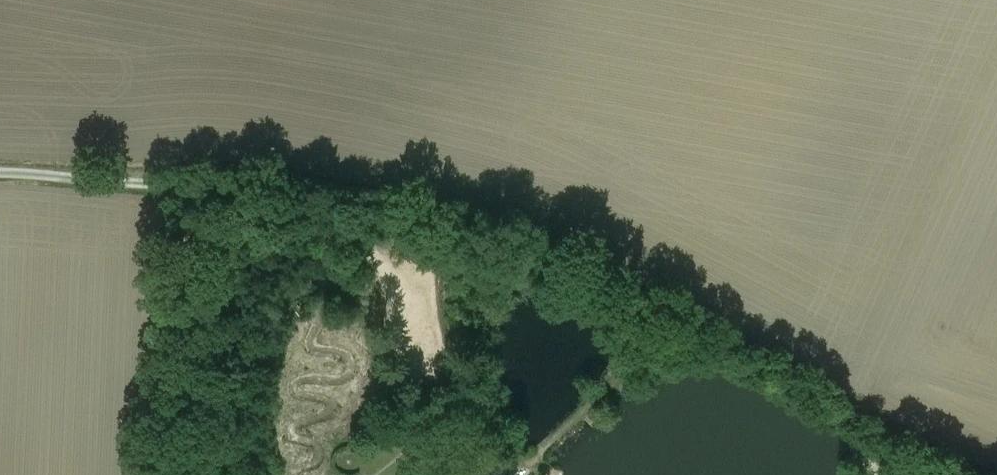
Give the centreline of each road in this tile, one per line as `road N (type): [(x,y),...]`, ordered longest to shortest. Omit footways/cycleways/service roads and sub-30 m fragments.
road 1 (track): [(0,170),(175,184),(332,223),(376,254),(425,367)]

